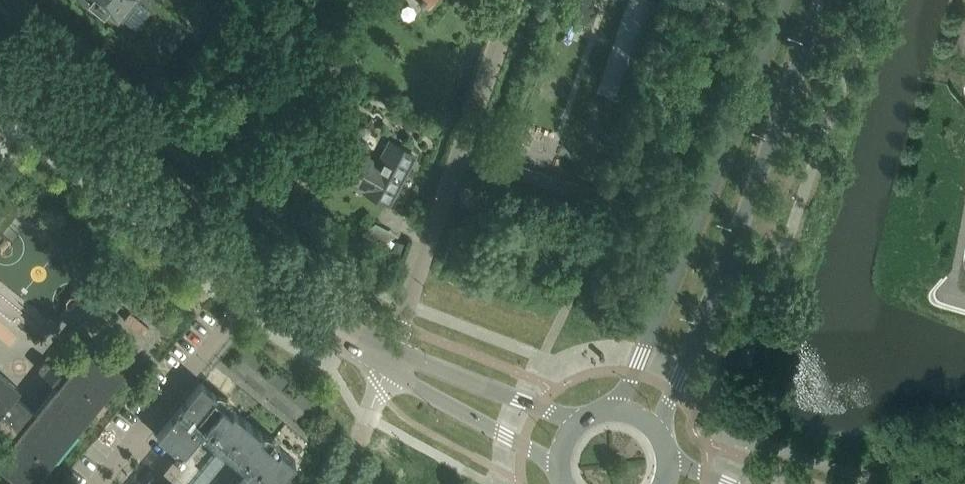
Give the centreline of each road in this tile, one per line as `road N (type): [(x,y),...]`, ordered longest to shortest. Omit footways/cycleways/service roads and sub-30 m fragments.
road 1 (tertiary): [(654,429),(823,0)]
road 2 (tertiary): [(779,0),(720,169),(613,409)]
road 3 (residential): [(389,359),(518,0)]
road 4 (tertiary): [(258,292),(20,101)]
road 5 (residential): [(100,483),(258,292)]
road 6 (tertiary): [(402,365),(427,392),(559,466)]
road 7 (tertiary): [(581,420),(402,365)]
road 8 (tertiary): [(389,359),(258,292)]
road 9 (residential): [(345,483),(389,359)]

